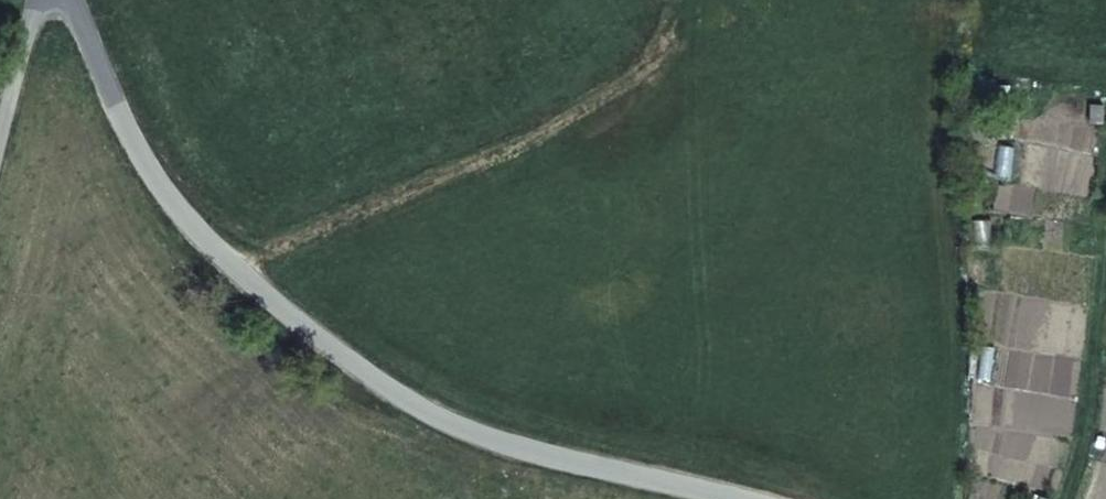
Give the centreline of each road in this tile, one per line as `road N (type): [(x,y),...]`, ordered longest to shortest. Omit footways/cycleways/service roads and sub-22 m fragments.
road 1 (unclassified): [(736,498),(469,431),(344,359),(240,272),(176,205),(115,103),(73,0)]
road 2 (track): [(240,272),(631,78),(675,41),(682,0)]
road 3 (unclassified): [(0,141),(39,0)]

